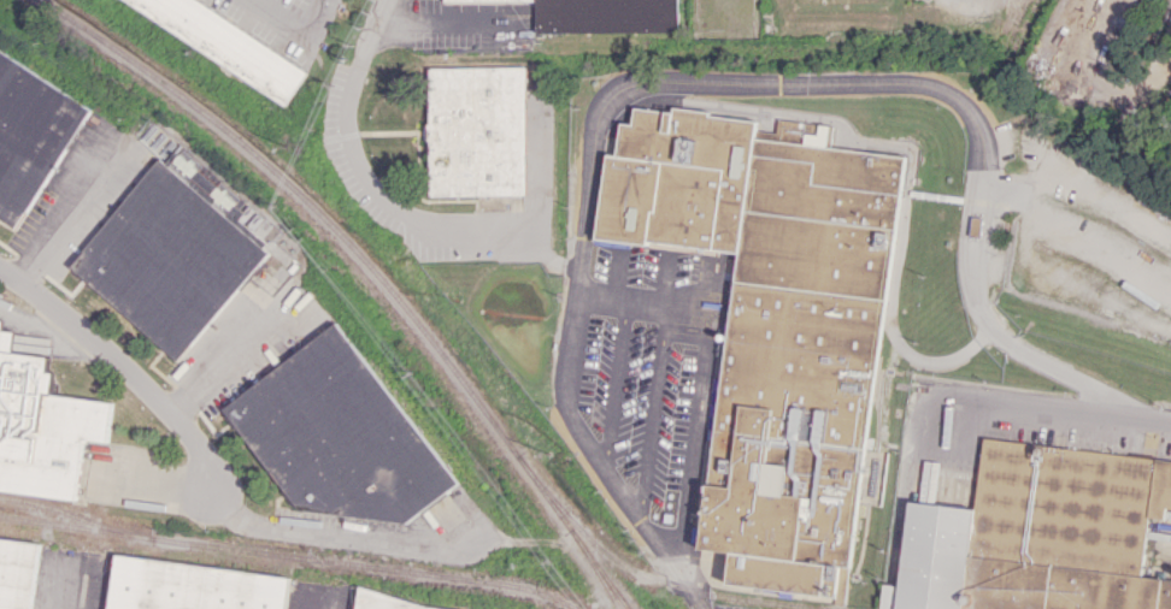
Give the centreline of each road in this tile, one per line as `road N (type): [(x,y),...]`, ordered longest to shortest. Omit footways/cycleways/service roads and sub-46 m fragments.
road 1 (residential): [(216,490),(180,414),(72,319),(0,268)]
road 2 (residential): [(339,128),(359,182),(400,220),(431,231),(543,229)]
road 3 (residential): [(383,0),(339,128)]

